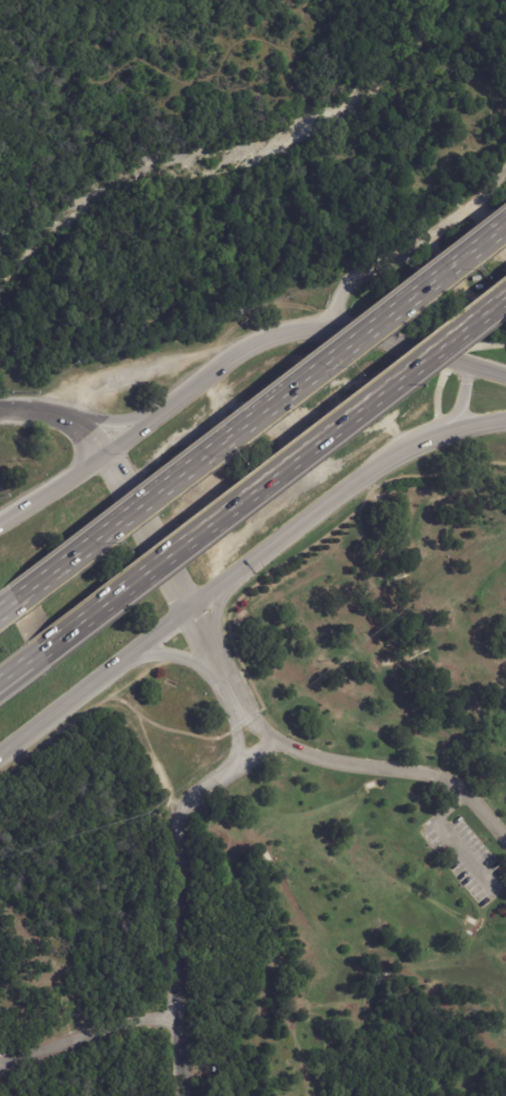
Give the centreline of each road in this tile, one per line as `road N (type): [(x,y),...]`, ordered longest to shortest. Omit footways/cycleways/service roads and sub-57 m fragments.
road 1 (motorway): [(505,228),(10,609)]
road 2 (motorway): [(32,662),(505,300)]
road 3 (secondary): [(467,367),(333,332),(279,339),(217,372),(107,459)]
road 4 (secondary): [(187,610),(366,475),(440,433)]
road 5 (tertiary): [(187,610),(87,436),(62,418),(0,412)]
road 6 (secondary): [(0,756),(187,610)]
road 7 (secondary): [(107,459),(0,526)]

